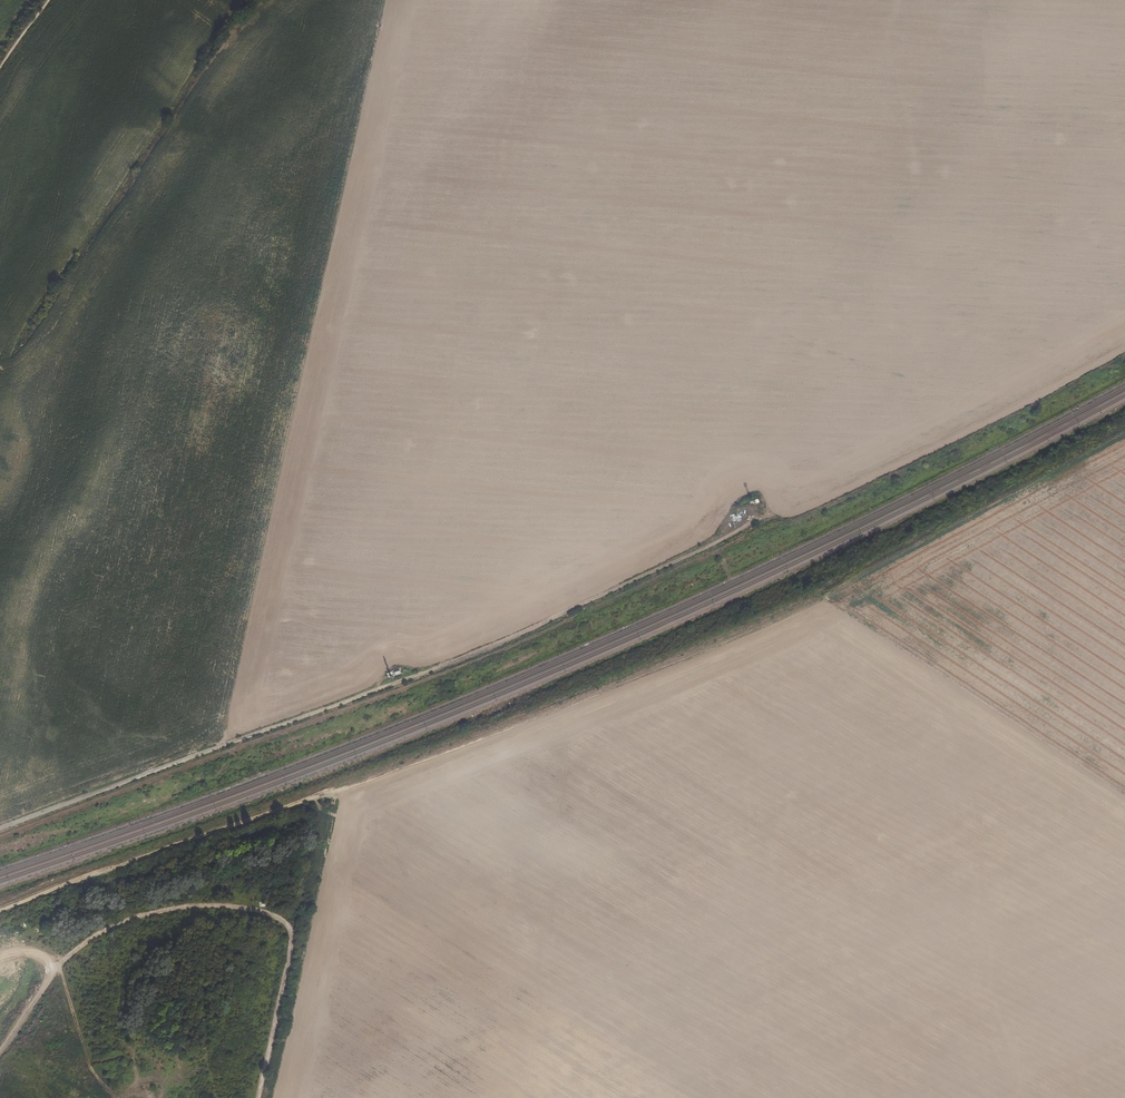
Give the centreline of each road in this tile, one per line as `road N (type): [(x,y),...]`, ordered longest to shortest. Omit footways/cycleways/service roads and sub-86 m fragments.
road 1 (track): [(0,829),(441,666),(753,522)]

